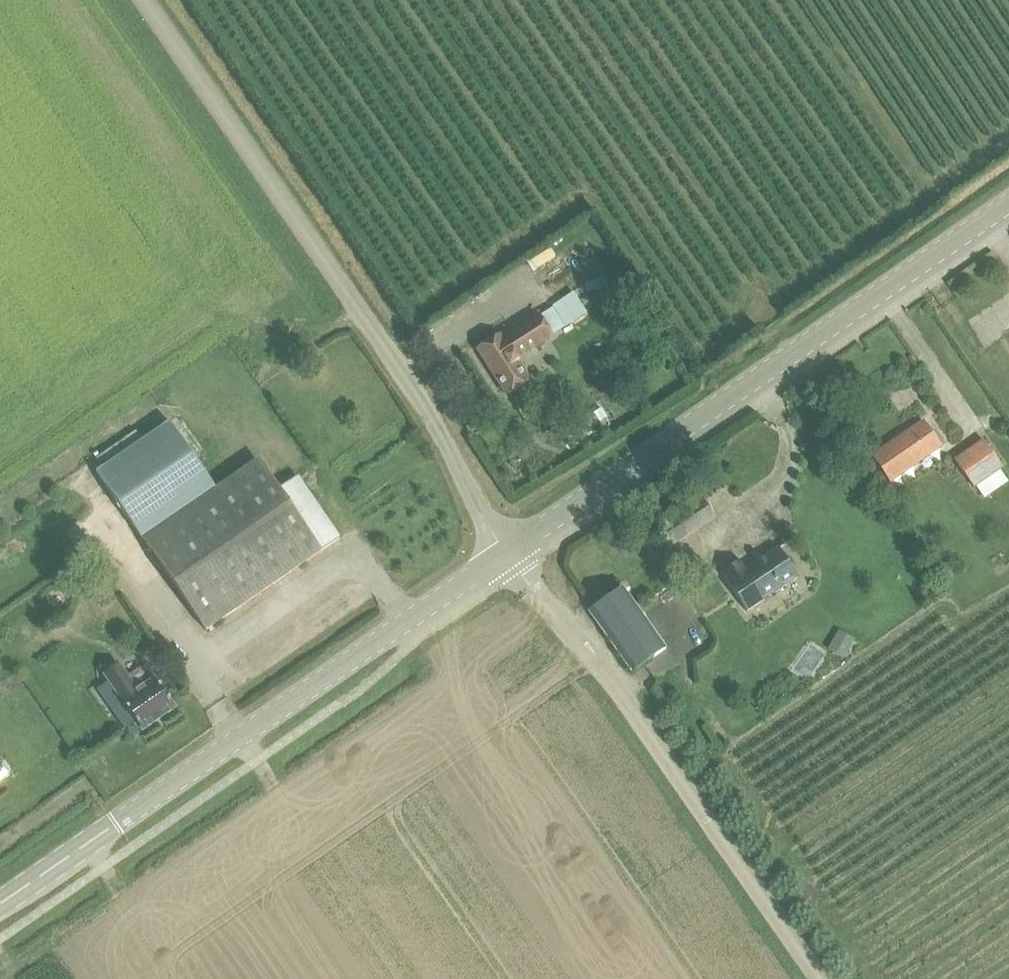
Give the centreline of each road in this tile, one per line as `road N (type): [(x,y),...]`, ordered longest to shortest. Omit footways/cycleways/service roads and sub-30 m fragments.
road 1 (unclassified): [(507,554),(422,398),(145,0)]
road 2 (tertiary): [(0,903),(507,554)]
road 3 (tertiary): [(507,554),(1008,203)]
road 4 (unclassified): [(821,978),(507,554)]

